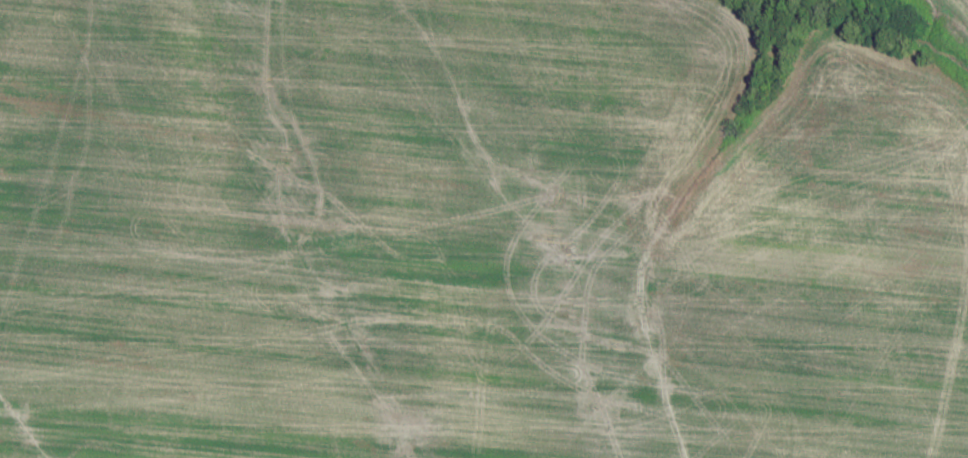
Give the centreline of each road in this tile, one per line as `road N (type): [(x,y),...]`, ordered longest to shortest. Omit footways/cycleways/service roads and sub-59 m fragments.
road 1 (track): [(967,417),(444,406),(188,390)]

